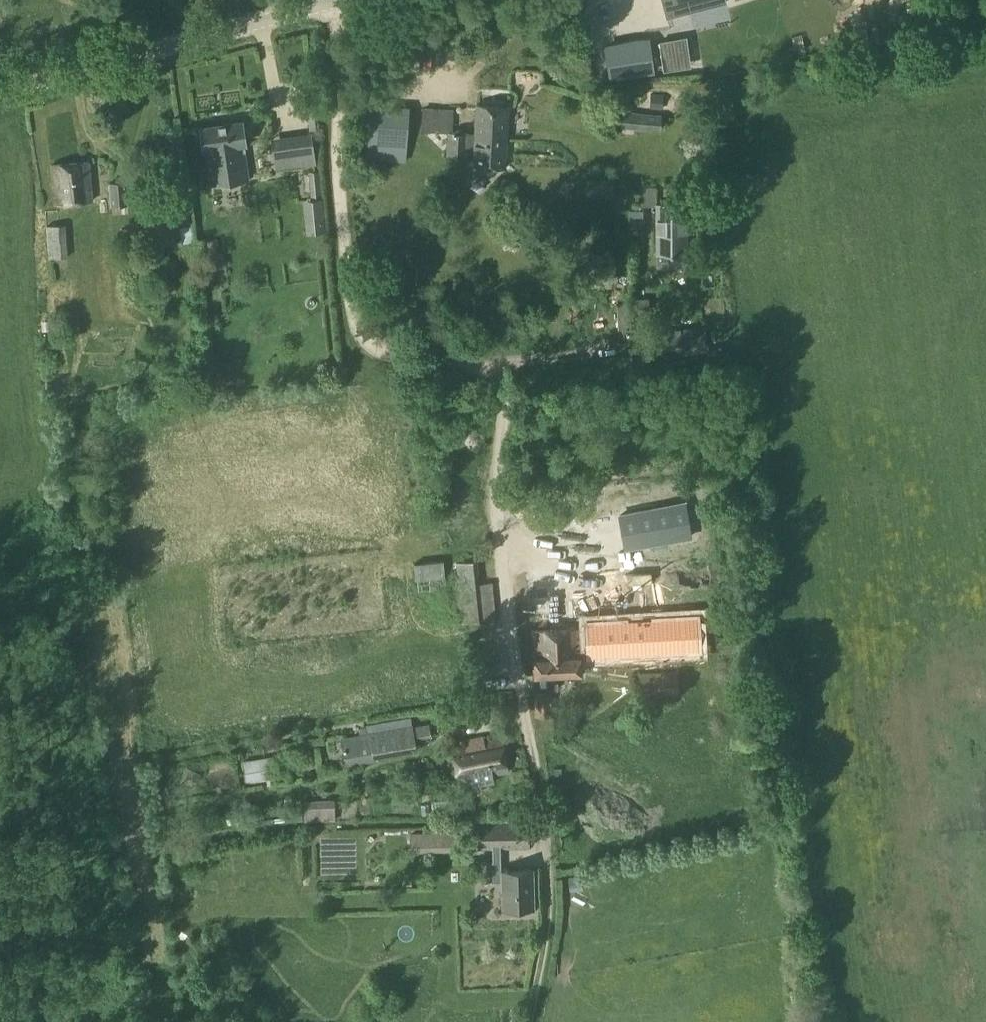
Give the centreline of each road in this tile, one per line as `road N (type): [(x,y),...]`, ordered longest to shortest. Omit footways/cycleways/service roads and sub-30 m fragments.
road 1 (track): [(335,0),(351,315),(382,350),(475,359),(504,389),(501,554),(544,820),(544,944),(526,1021)]
road 2 (tertiary): [(0,92),(333,0)]

